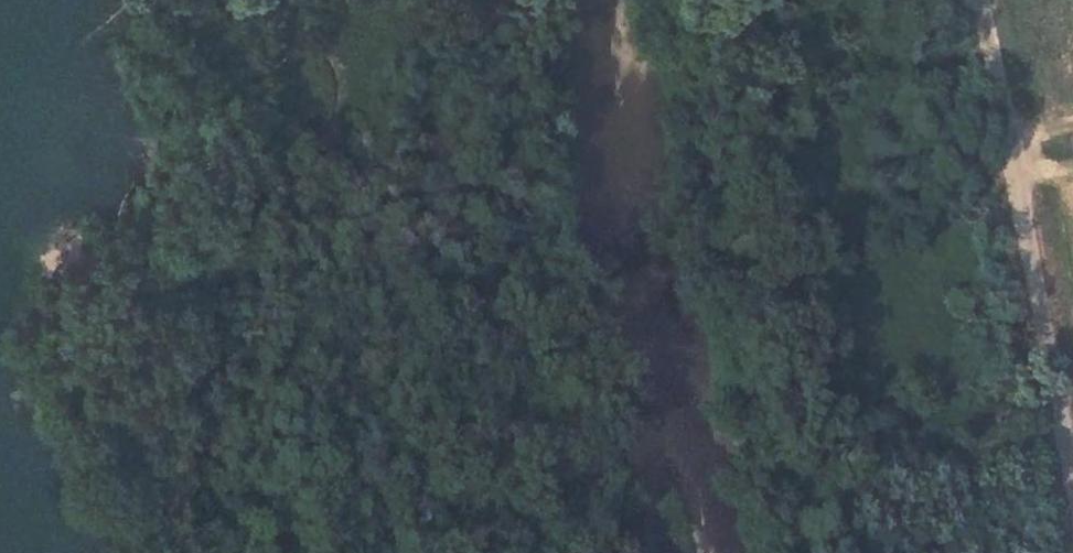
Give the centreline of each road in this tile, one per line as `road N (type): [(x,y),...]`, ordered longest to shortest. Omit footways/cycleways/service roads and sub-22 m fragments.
road 1 (track): [(811,552),(793,530),(778,467),(784,443),(764,401),(717,382),(717,320),(706,285),(737,259),(756,107),(795,0)]
road 2 (unclassified): [(985,0),(1072,443)]

